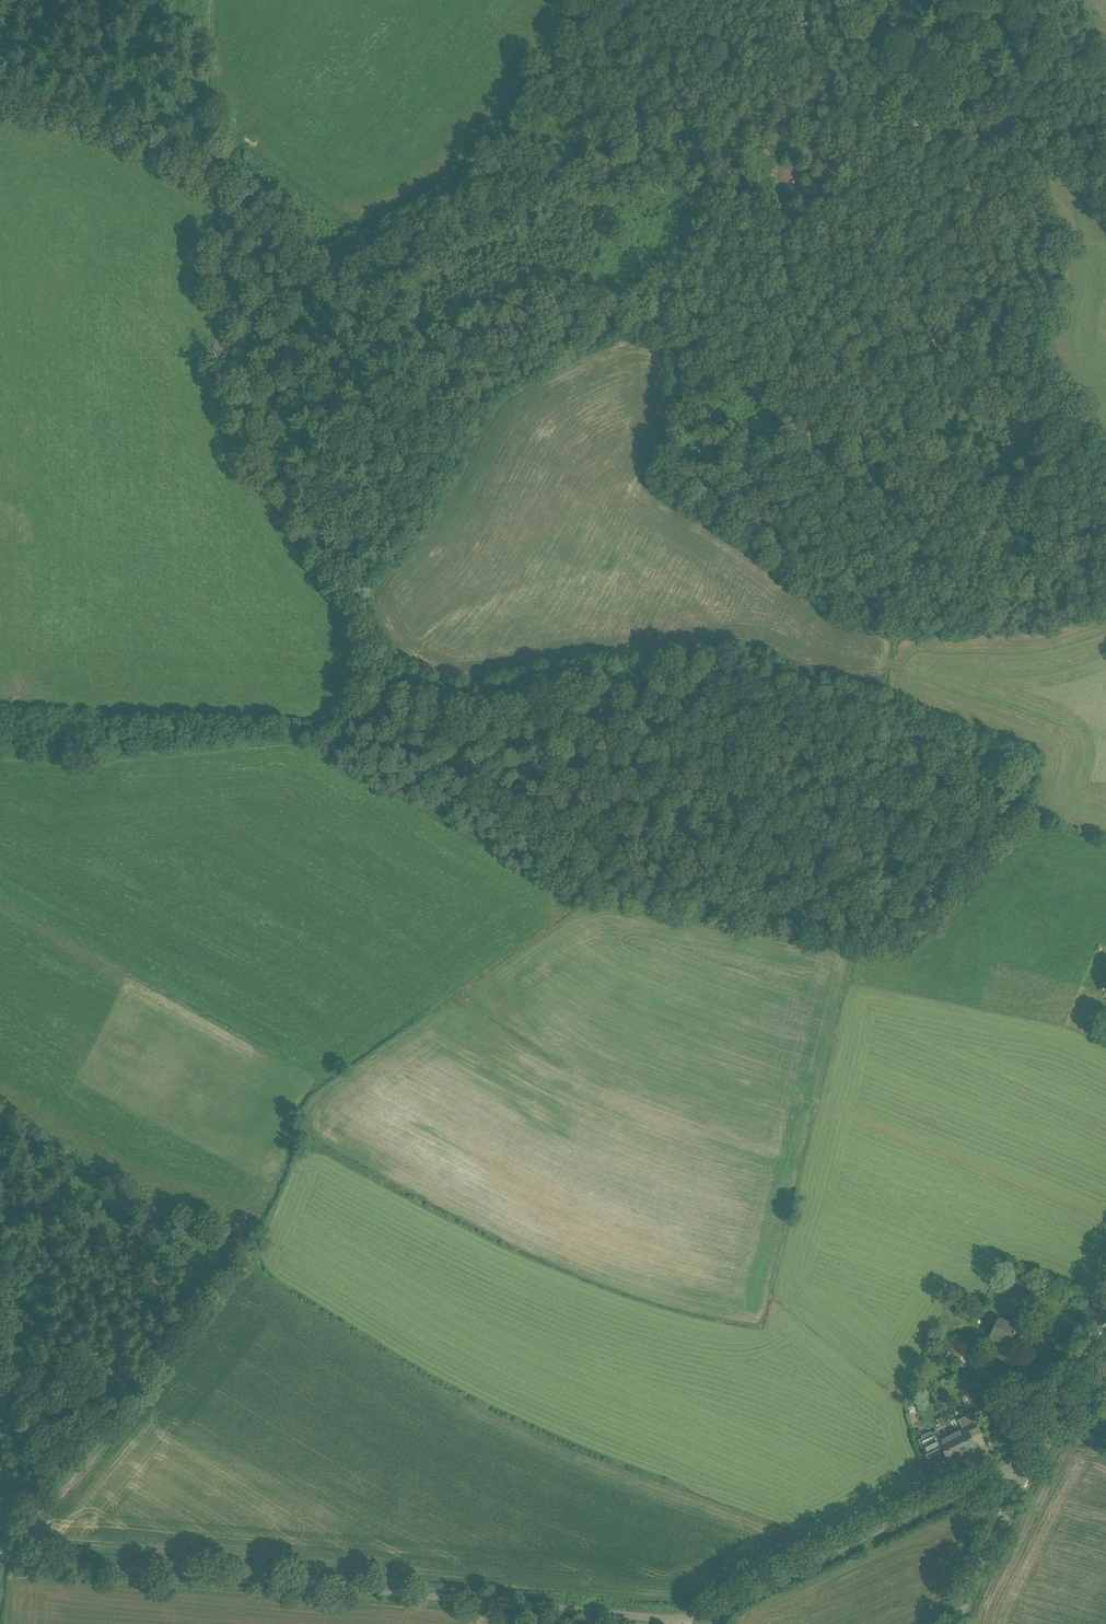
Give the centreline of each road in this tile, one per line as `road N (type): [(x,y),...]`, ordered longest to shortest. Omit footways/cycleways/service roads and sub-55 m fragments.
road 1 (unclassified): [(0,1557),(688,1617),(998,1472),(1025,1472)]
road 2 (track): [(1029,134),(923,45),(847,0)]
road 3 (tertiary): [(960,1623),(1025,1472)]

